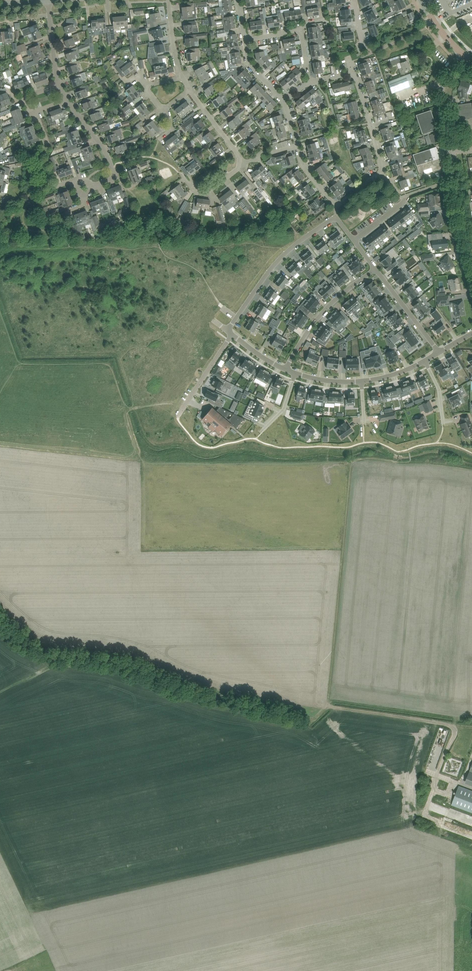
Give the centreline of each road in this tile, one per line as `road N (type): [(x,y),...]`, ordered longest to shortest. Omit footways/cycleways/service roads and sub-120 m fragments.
road 1 (residential): [(354,242),(336,219),(301,239),(228,331)]
road 2 (residential): [(383,172),(342,207),(334,204),(310,170),(283,100)]
road 3 (residential): [(286,369),(328,307),(375,268)]
road 4 (residential): [(353,0),(372,53),(434,21)]

